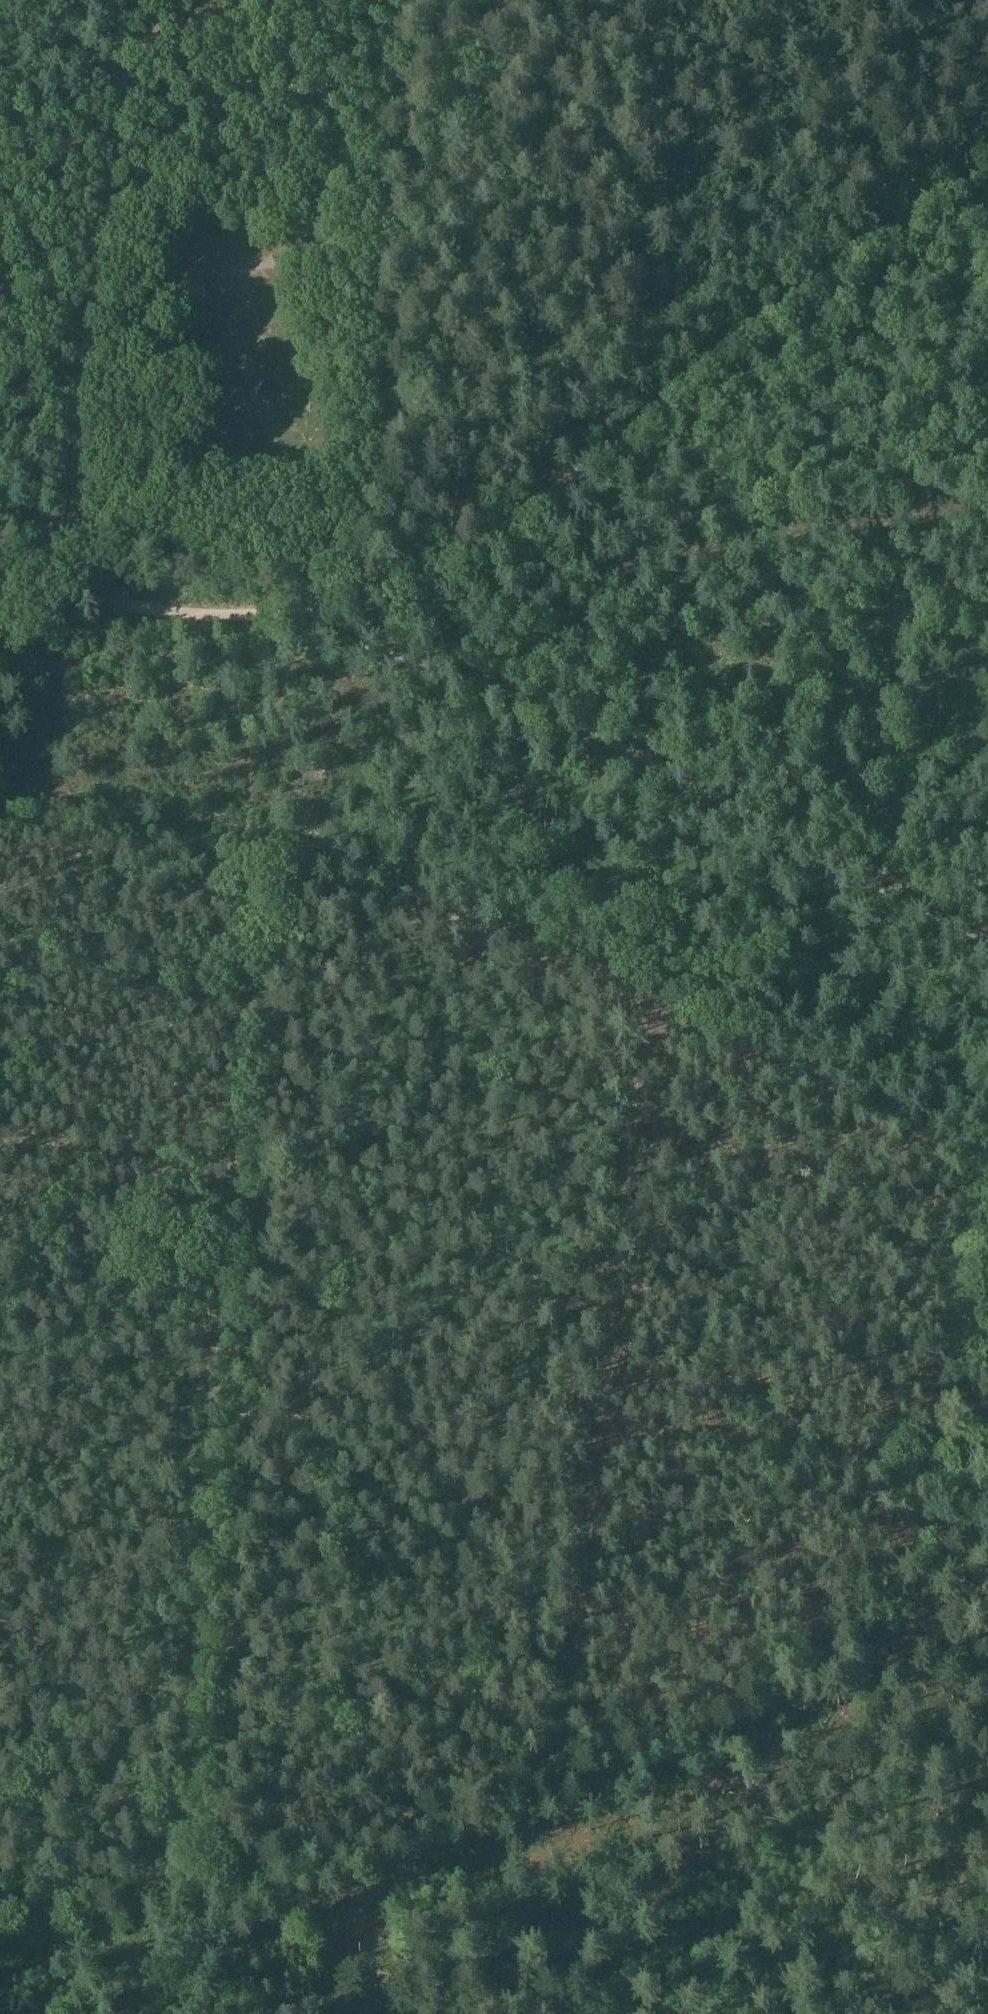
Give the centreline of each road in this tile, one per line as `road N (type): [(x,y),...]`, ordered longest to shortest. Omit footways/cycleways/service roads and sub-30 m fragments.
road 1 (track): [(335,604),(445,569),(710,368),(987,178)]
road 2 (track): [(335,604),(522,691),(987,935)]
road 3 (track): [(47,596),(174,612),(335,604)]
road 4 (track): [(93,227),(125,0)]

